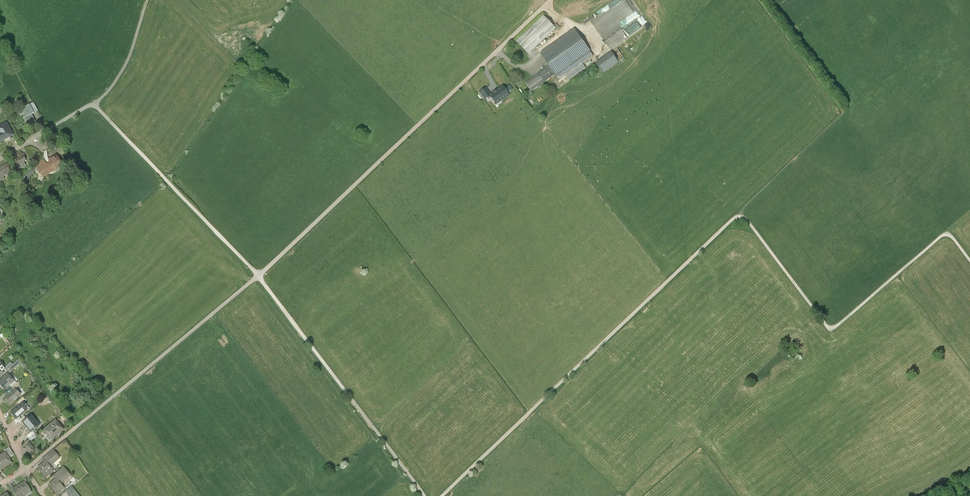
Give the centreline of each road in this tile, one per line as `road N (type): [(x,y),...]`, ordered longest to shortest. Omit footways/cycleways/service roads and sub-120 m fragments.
road 1 (track): [(969,259),(950,234),(941,236),(831,329),(752,227),(735,217),(442,495)]
road 2 (track): [(551,0),(259,276),(25,470)]
road 3 (track): [(425,495),(259,276),(93,104),(127,67),(146,0)]

